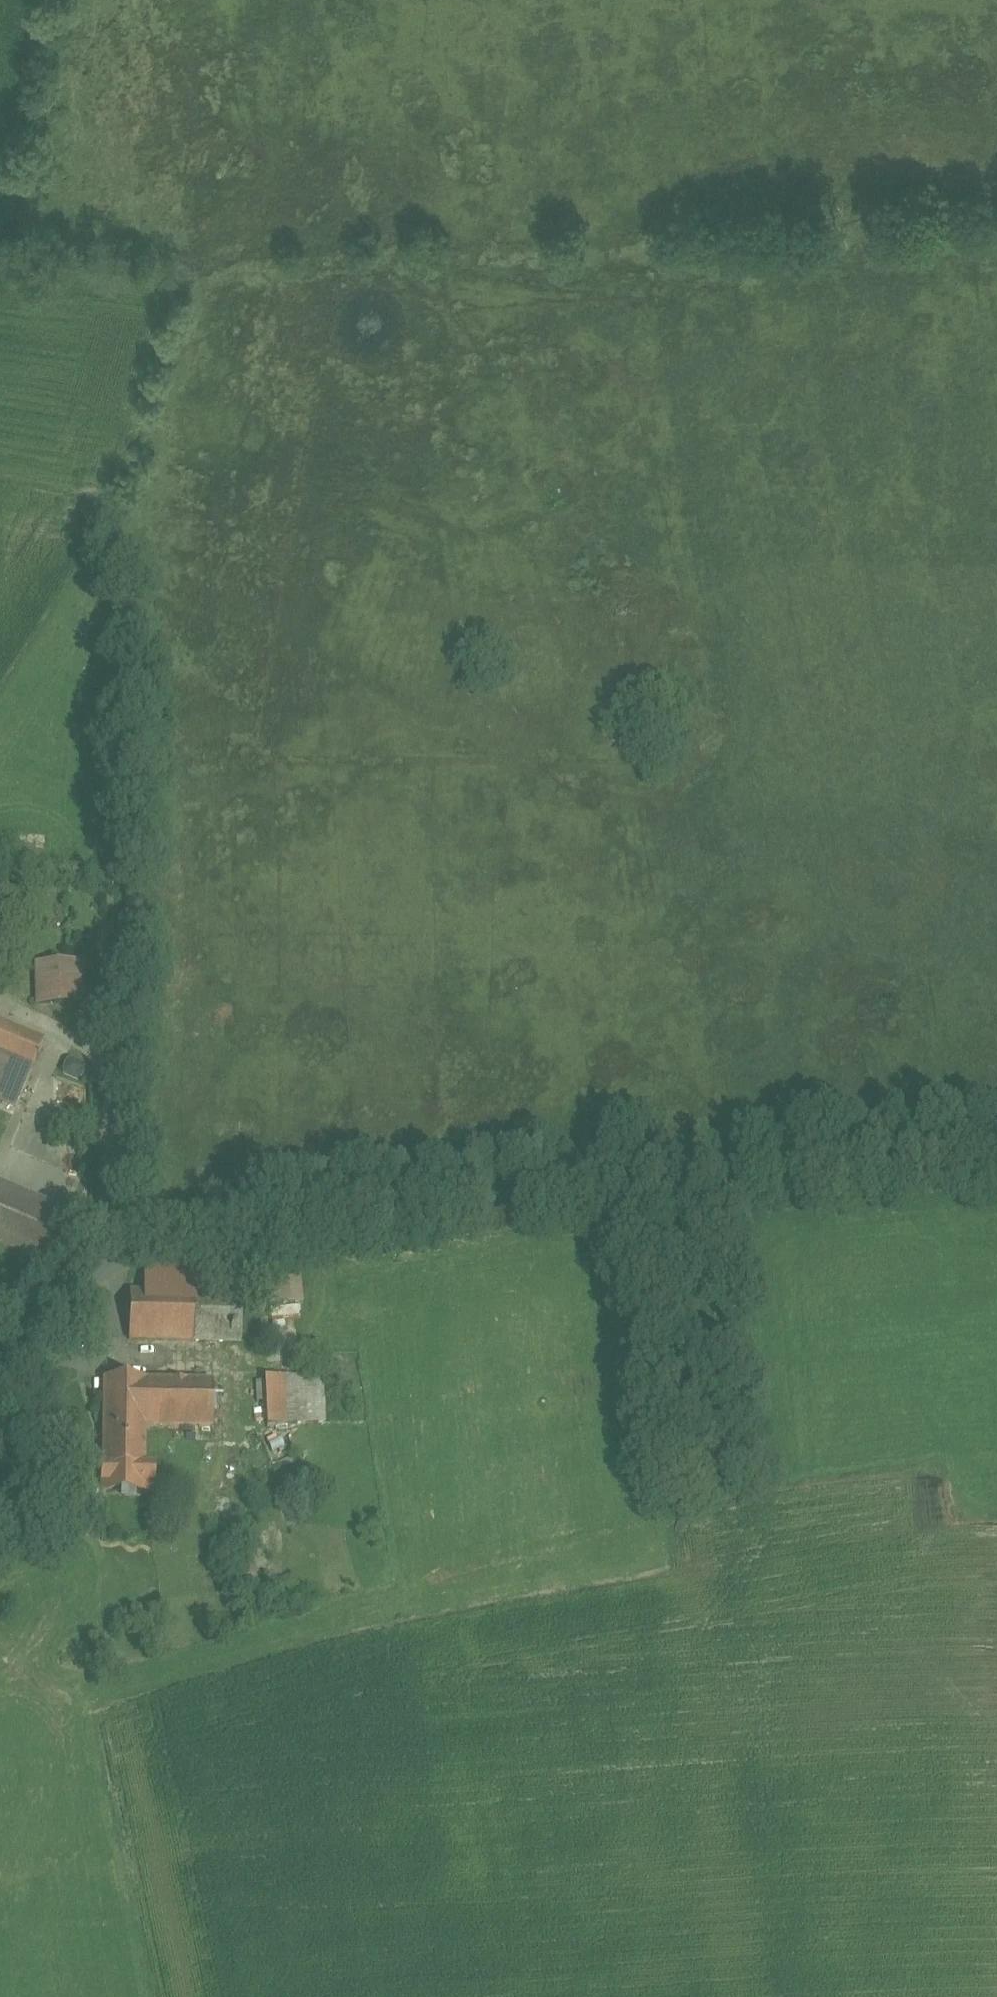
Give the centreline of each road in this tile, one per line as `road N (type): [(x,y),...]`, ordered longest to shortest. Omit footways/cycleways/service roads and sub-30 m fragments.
road 1 (unclassified): [(996,1151),(316,1211),(153,1250),(93,1280),(0,1388)]

